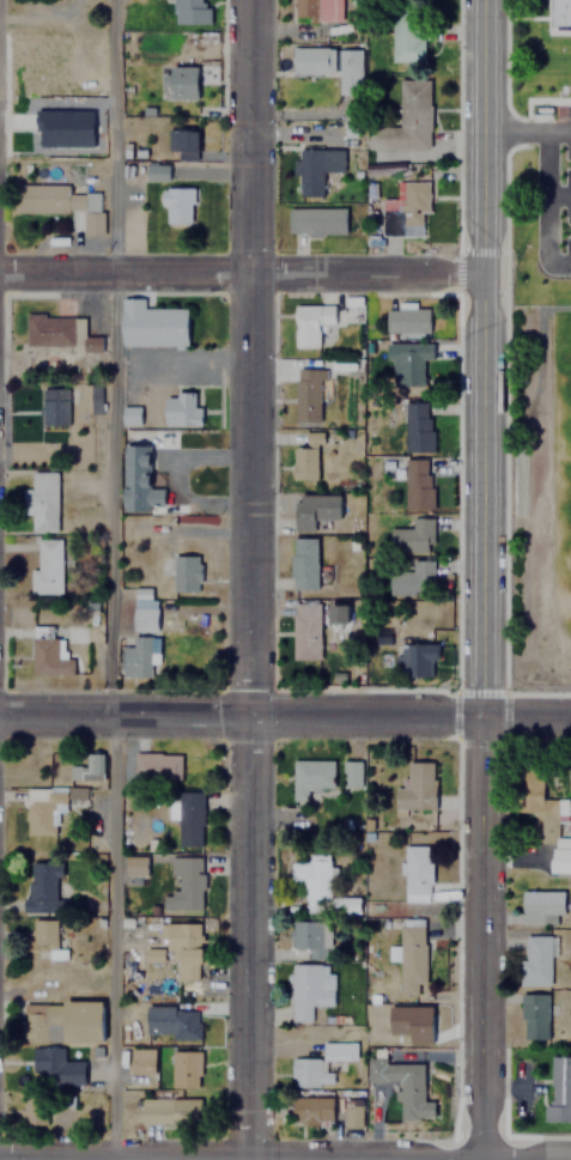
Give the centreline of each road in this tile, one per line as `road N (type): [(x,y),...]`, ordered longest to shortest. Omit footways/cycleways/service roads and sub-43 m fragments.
road 1 (residential): [(245,1159),(253,0)]
road 2 (tertiary): [(478,1159),(483,0)]
road 3 (residential): [(570,719),(0,717)]
road 4 (tertiary): [(0,1158),(570,1159)]
road 5 (residential): [(0,268),(482,267)]

